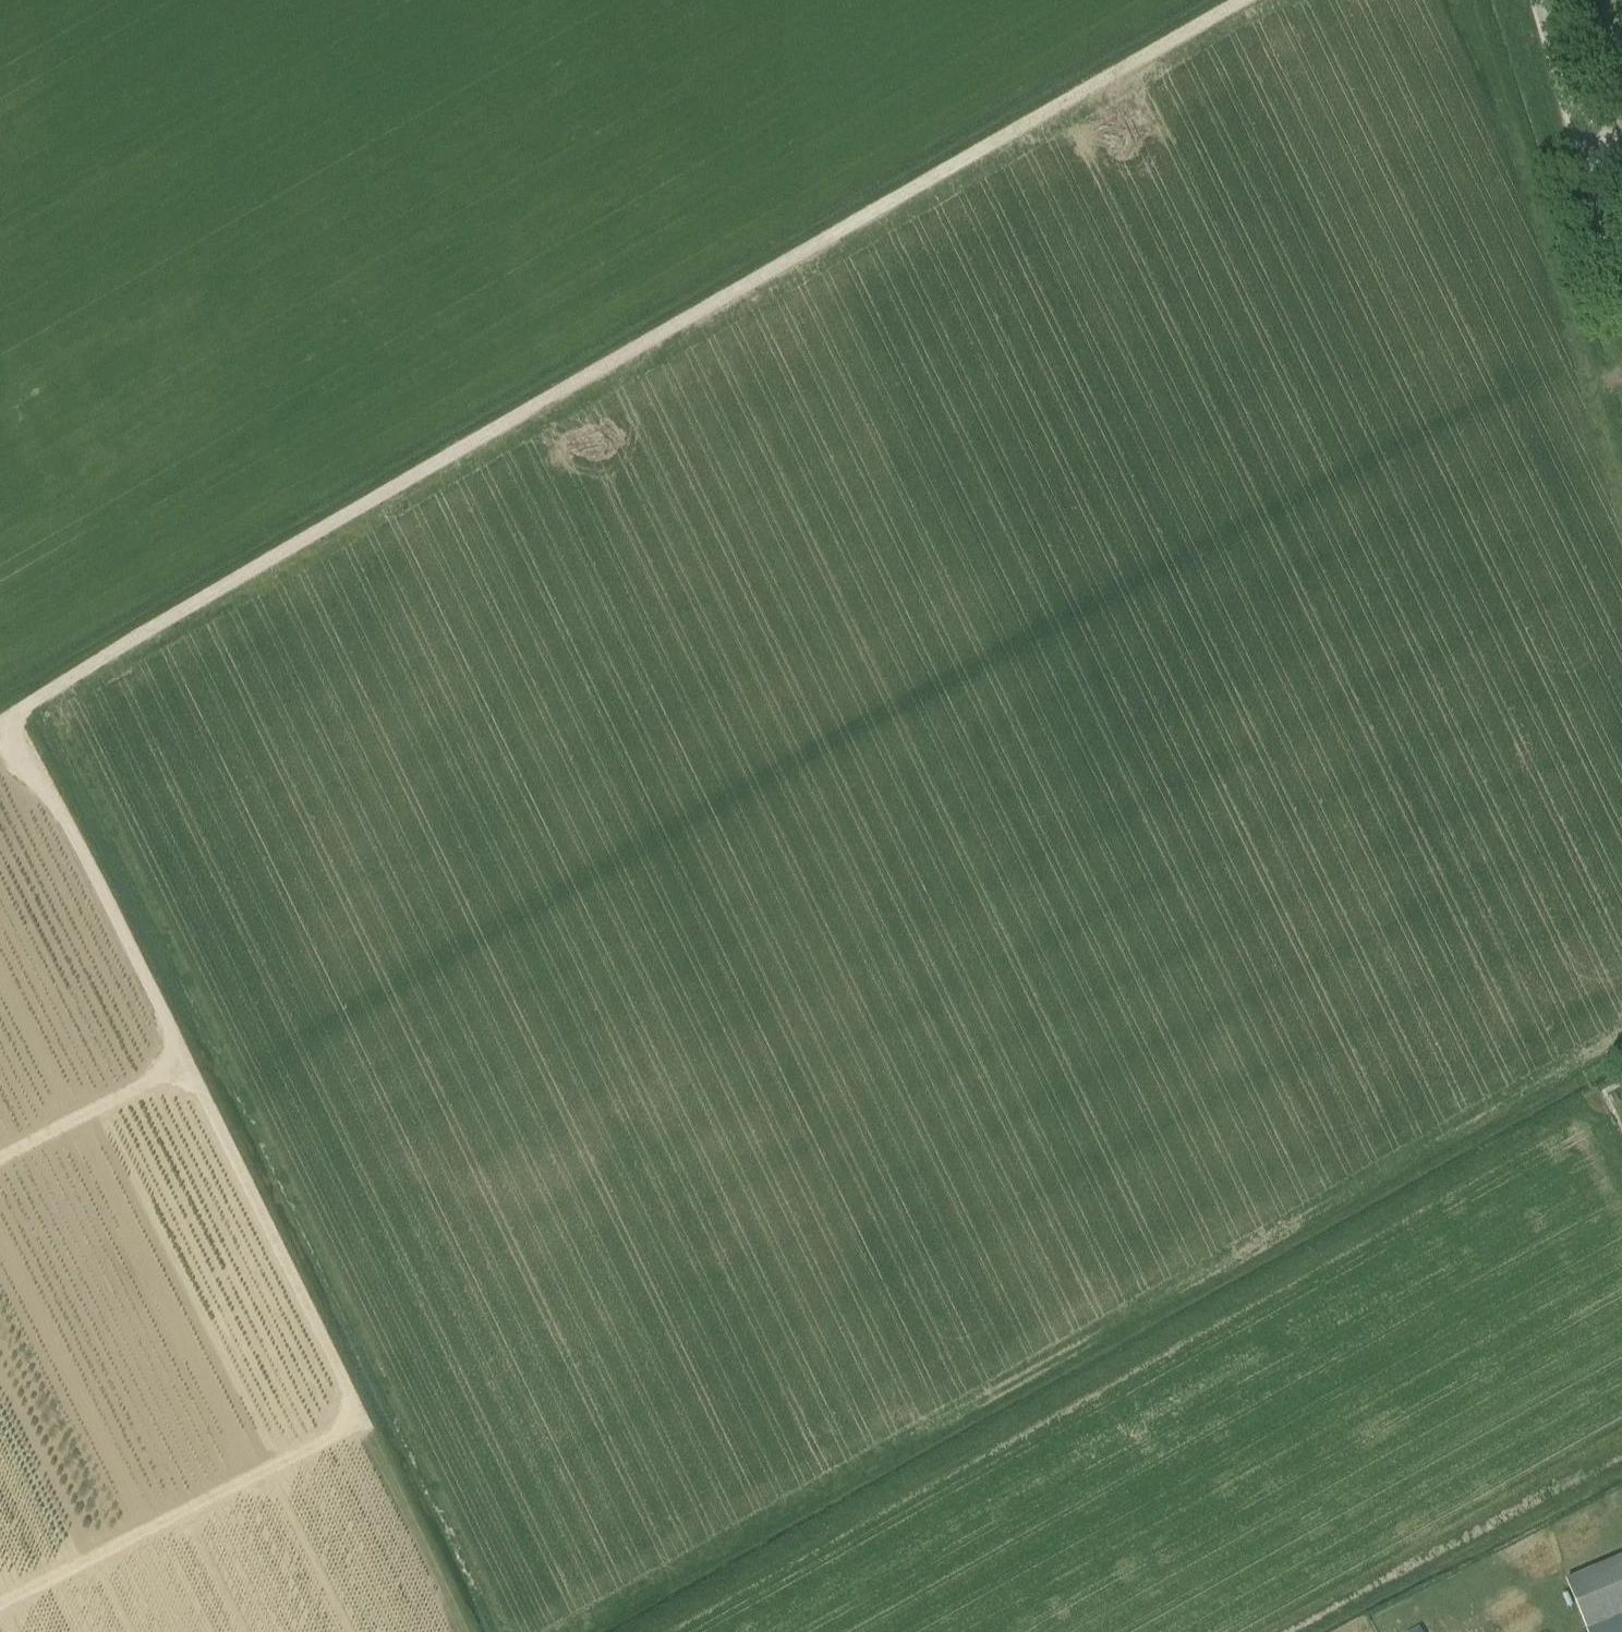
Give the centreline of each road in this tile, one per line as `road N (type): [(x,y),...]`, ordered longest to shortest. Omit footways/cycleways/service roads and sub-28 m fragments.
road 1 (unclassified): [(1621,286),(1535,0)]

